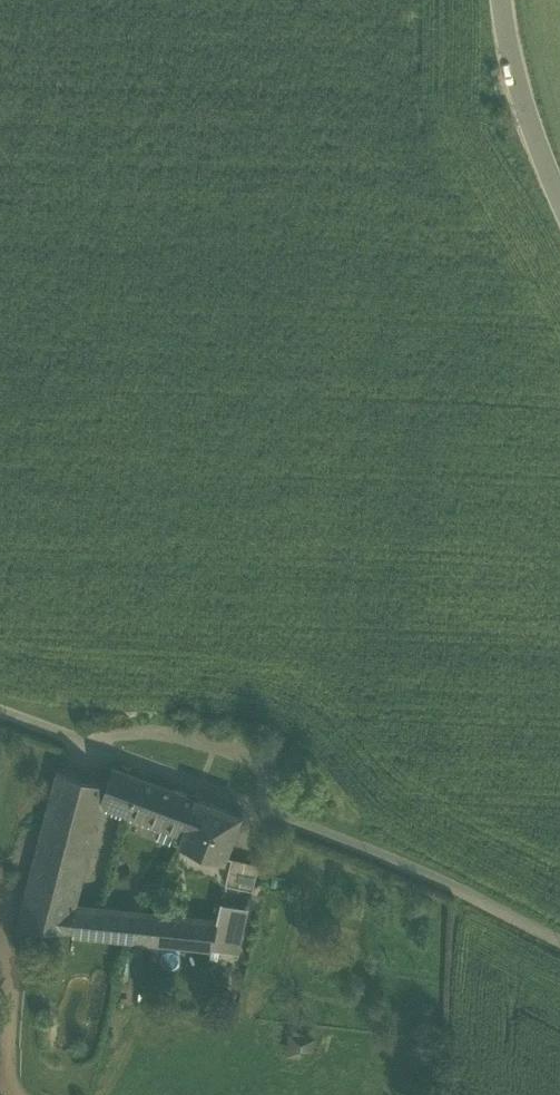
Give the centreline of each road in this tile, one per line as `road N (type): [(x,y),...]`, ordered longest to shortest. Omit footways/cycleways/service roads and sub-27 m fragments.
road 1 (unclassified): [(559,940),(456,886),(0,711)]
road 2 (unclassified): [(559,193),(514,79),(504,0)]

